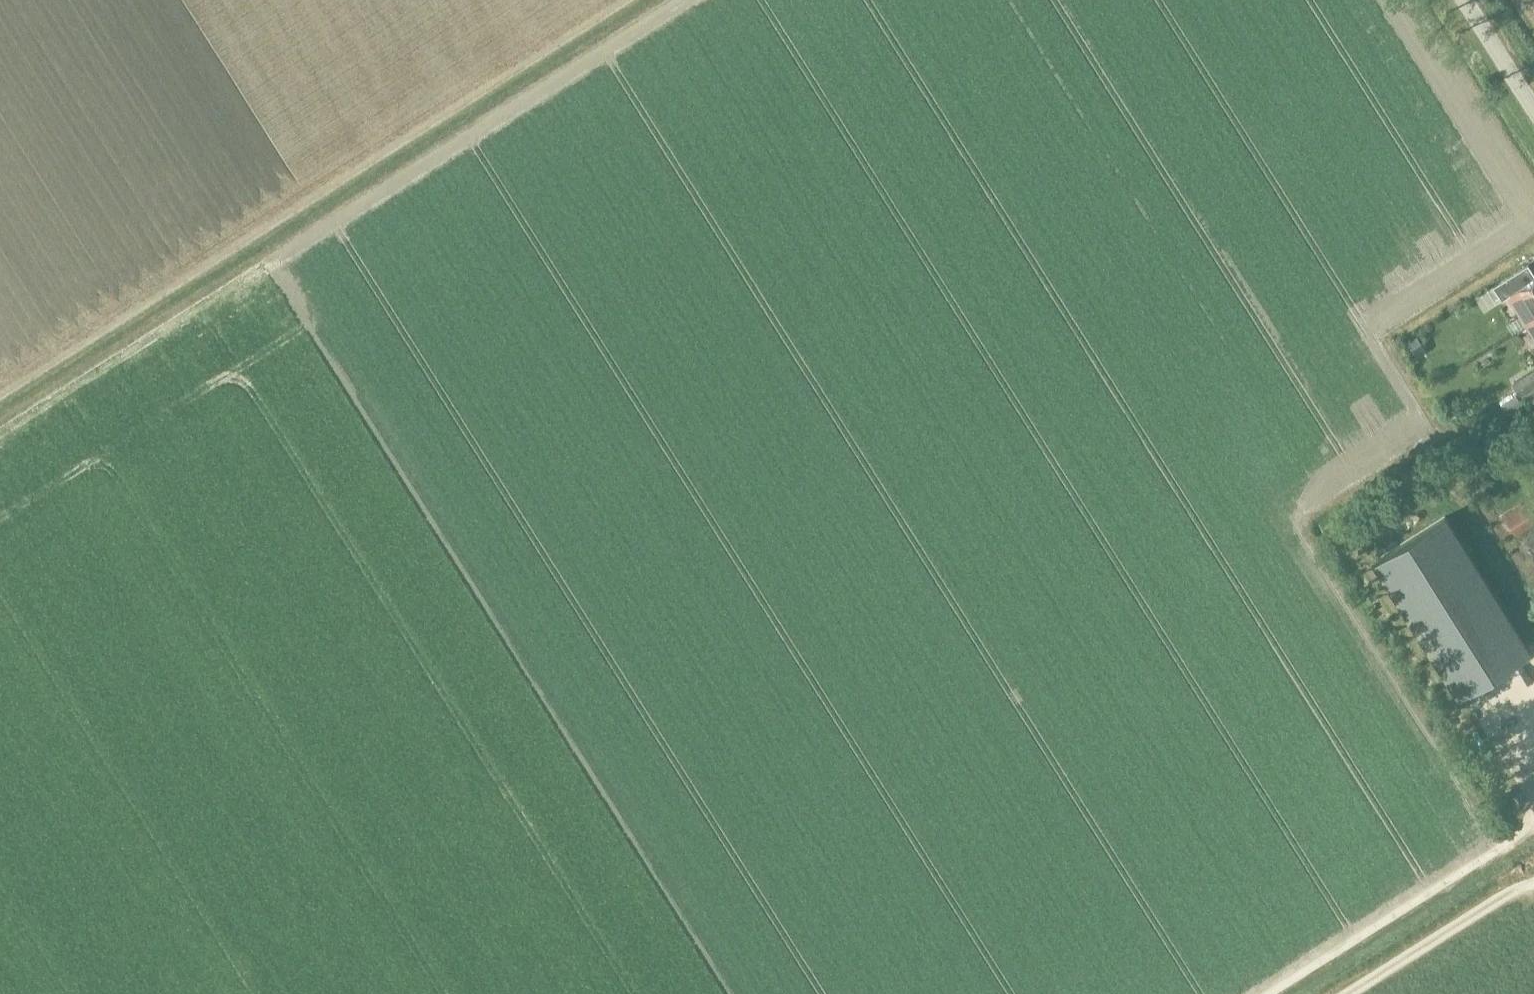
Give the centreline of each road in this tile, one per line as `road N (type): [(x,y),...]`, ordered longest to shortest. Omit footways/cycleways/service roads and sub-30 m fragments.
road 1 (unclassified): [(1533,109),(1465,0)]

